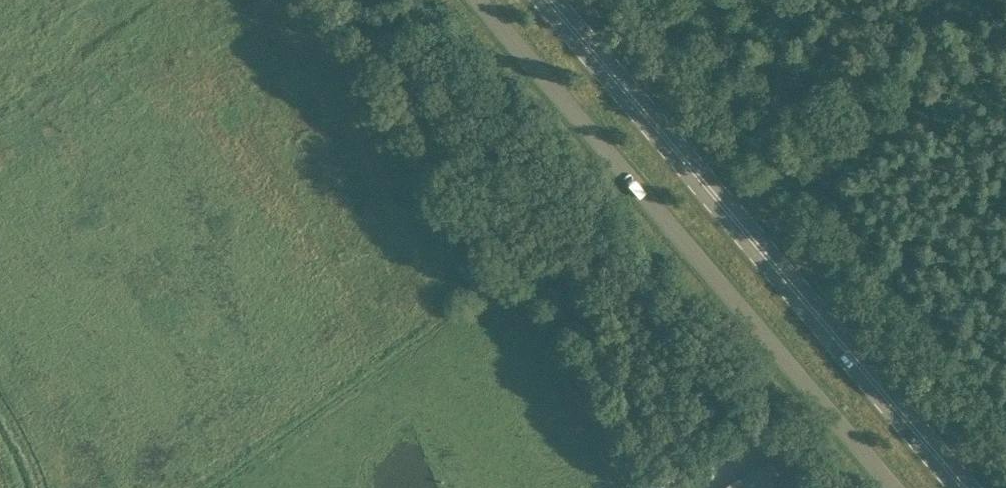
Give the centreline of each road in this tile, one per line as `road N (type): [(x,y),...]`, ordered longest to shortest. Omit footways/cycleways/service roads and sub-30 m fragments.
road 1 (primary): [(964,487),(547,0)]
road 2 (unclassified): [(478,0),(894,487)]
road 3 (track): [(357,0),(686,487)]
road 4 (track): [(1005,419),(657,0)]

